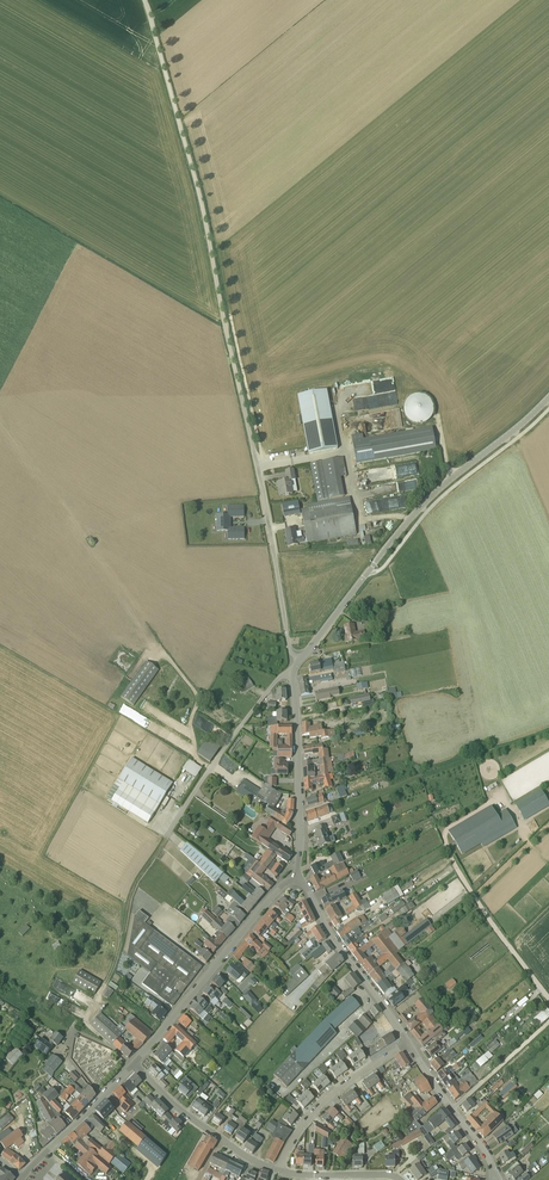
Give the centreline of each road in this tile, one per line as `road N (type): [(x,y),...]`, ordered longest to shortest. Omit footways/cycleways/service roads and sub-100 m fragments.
road 1 (unclassified): [(292,667),(215,249),(146,0)]
road 2 (tertiary): [(292,667),(414,513),(548,398)]
road 3 (residential): [(123,930),(138,879),(235,728),(292,667)]
road 4 (tertiary): [(131,1062),(293,877)]
road 5 (tertiary): [(293,877),(299,841),(292,667)]
road 6 (residential): [(408,1044),(293,877)]
road 7 (residential): [(278,1170),(311,1115),(408,1044)]
road 8 (unclassified): [(548,999),(451,857)]
road 9 (tertiary): [(20,1178),(131,1062)]
road 10 (residential): [(452,1109),(548,1022)]
road 11 (residential): [(400,1179),(278,1170)]

